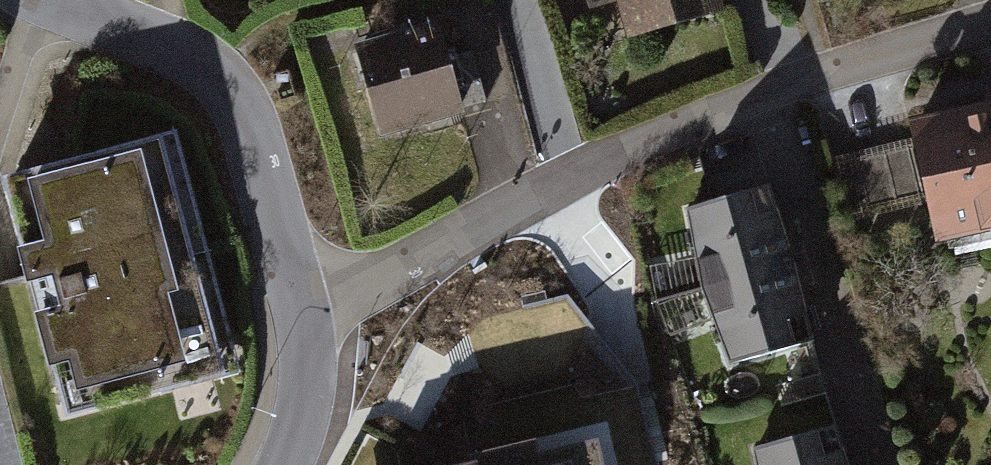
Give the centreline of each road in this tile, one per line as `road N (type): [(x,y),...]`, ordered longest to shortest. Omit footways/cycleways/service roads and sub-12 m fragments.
road 1 (residential): [(990,28),(572,176),(297,304)]
road 2 (residential): [(33,0),(197,68),(231,92),(256,125),(297,304)]
road 3 (residential): [(297,304),(304,358),(292,424),(274,464)]

